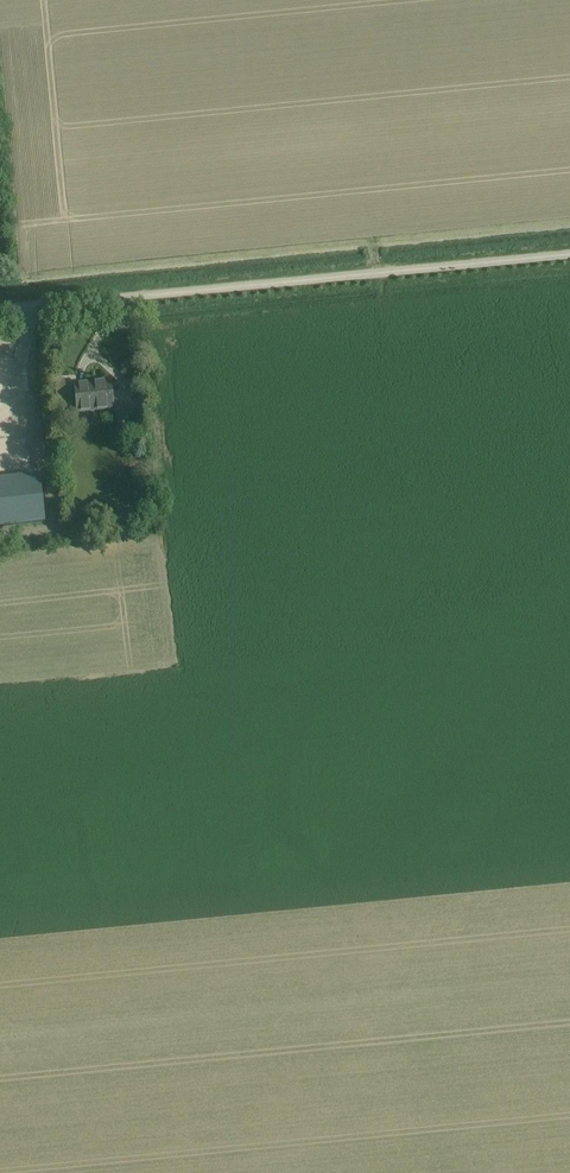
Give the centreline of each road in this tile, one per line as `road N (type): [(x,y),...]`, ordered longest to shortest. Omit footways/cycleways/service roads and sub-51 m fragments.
road 1 (unclassified): [(0,311),(569,254)]

